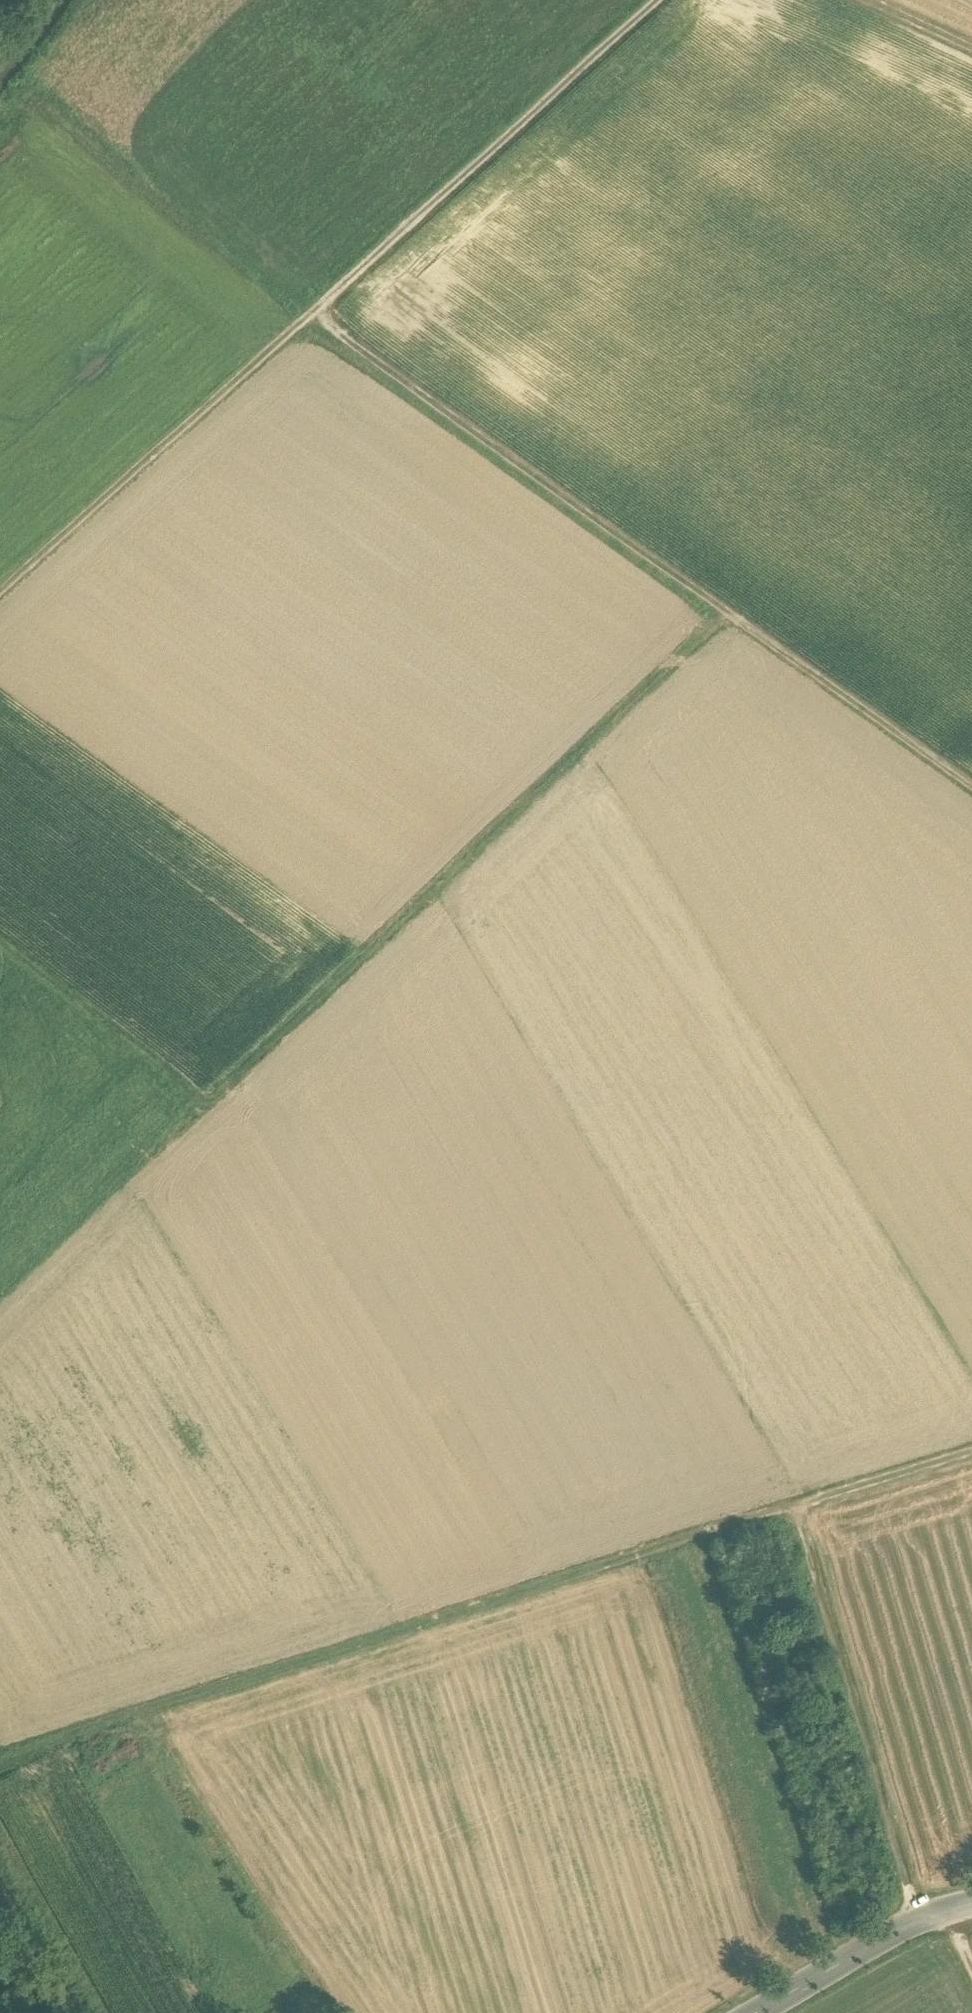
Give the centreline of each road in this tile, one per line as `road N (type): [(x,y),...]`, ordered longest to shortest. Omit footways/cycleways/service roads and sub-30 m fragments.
road 1 (track): [(738,626),(233,1100),(207,1103),(0,943)]
road 2 (track): [(0,594),(683,0)]
road 3 (track): [(789,1508),(0,1754)]
road 4 (track): [(315,313),(360,354),(971,789)]
road 5 (track): [(913,1927),(789,1508)]
road 6 (unclassified): [(942,1917),(767,2012)]
road 7 (track): [(789,1508),(971,1453)]
road 8 (track): [(851,0),(971,55)]

